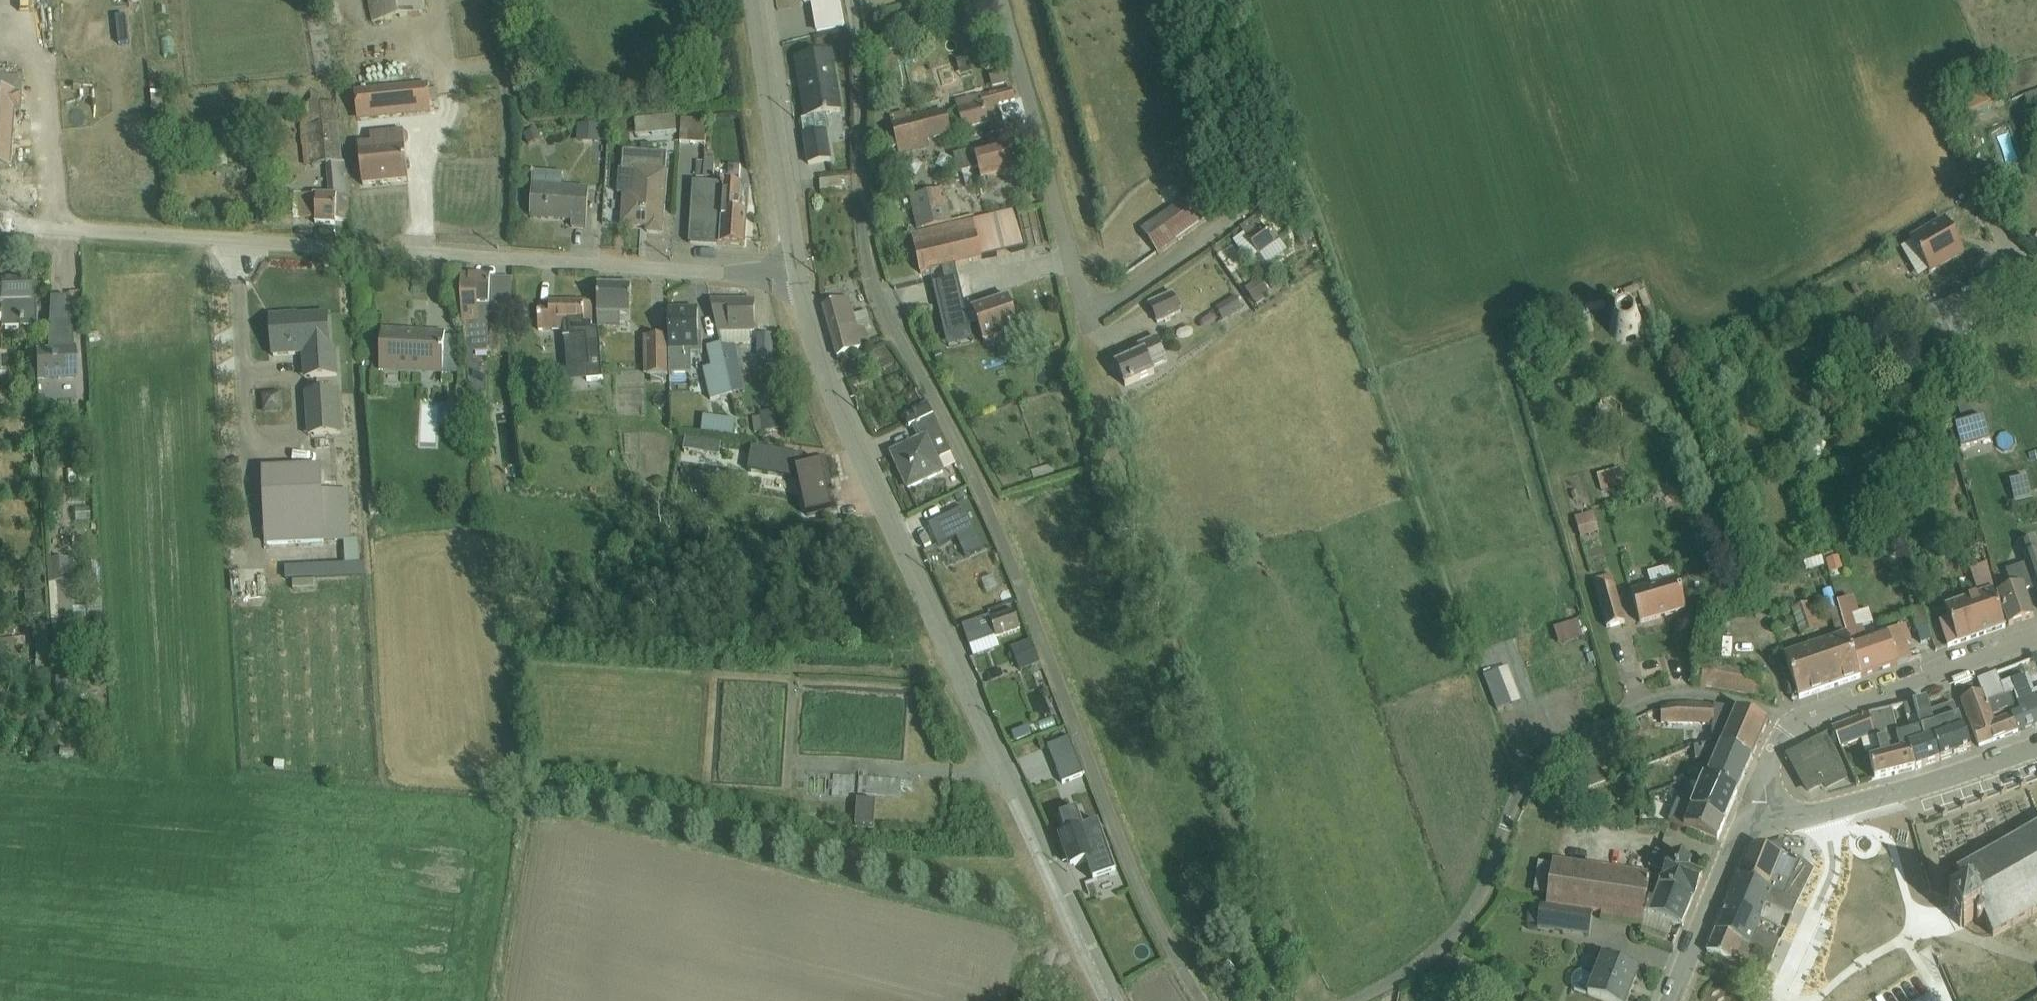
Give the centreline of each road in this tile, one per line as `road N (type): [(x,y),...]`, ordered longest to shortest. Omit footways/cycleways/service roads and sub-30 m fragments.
road 1 (unclassified): [(853,0),(860,211),(874,298),(975,485),(1136,884),(1194,1000)]
road 2 (residential): [(0,223),(799,275)]
road 3 (tertiary): [(1112,1000),(984,743),(823,371),(799,275)]
road 4 (unclassified): [(1363,1000),(1458,935),(1521,789),(1563,750),(1667,700),(1702,697),(1749,707),(1791,727)]
road 5 (unclassified): [(1078,329),(998,0)]
road 6 (tertiary): [(799,275),(754,0)]
road 7 (unclassified): [(1078,329),(1301,175)]
road 8 (tertiary): [(1791,727),(2036,641)]
road 9 (tertiary): [(1752,813),(1673,1000)]
road 10 (tertiary): [(2036,749),(1878,799)]
road 11 (tertiary): [(1878,799),(1846,811),(1752,813)]

